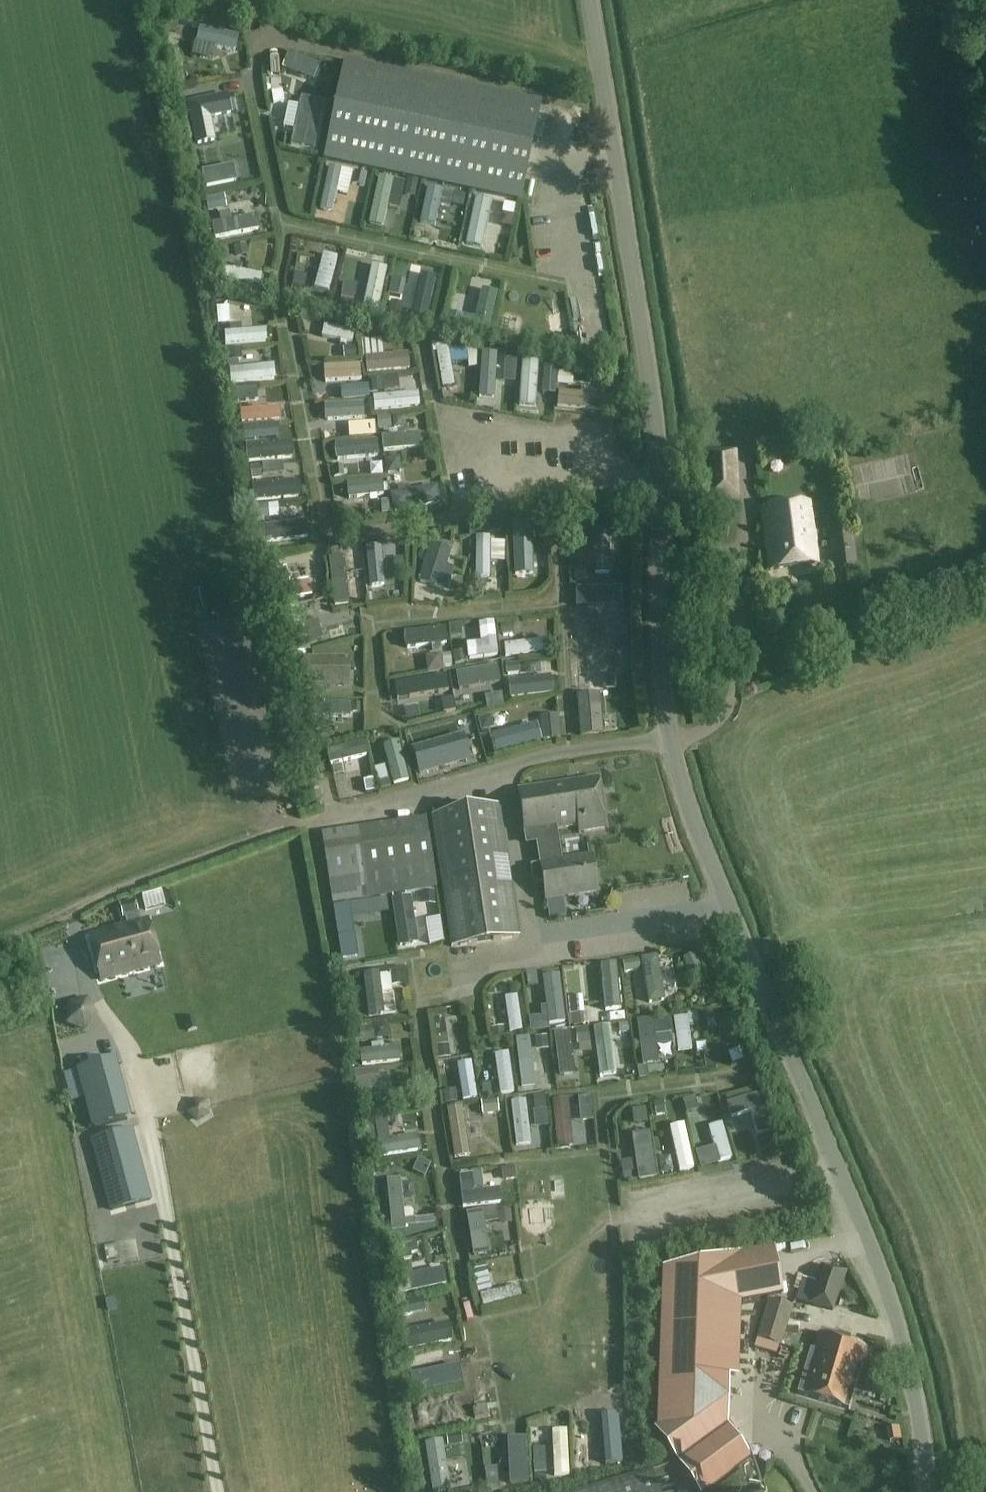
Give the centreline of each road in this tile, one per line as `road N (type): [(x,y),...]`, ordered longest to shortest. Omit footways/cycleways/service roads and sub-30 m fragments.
road 1 (unclassified): [(929,1491),(917,1405),(884,1284),(680,792),(661,646),(653,409),(589,0)]

